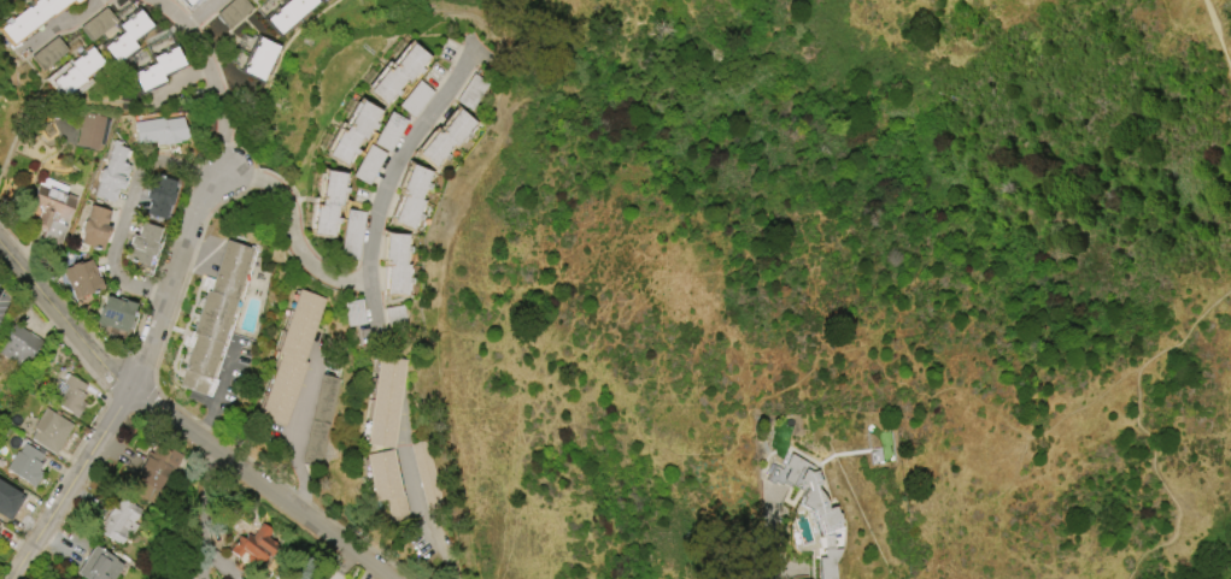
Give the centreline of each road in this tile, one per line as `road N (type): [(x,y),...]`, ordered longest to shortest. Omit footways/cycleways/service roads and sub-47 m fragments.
road 1 (residential): [(0,240),(131,395),(396,578)]
road 2 (residential): [(131,395),(206,196),(227,176),(227,114),(205,47),(161,0)]
road 3 (residential): [(380,324),(375,232),(397,177),(471,57)]
road 4 (residential): [(215,183),(175,164),(146,172),(117,261),(130,283),(169,299)]
road 5 (residential): [(16,578),(131,395)]
road 6 (residential): [(227,176),(282,189),(311,264),(348,280),(373,278)]
road 7 (residential): [(454,578),(410,468)]

